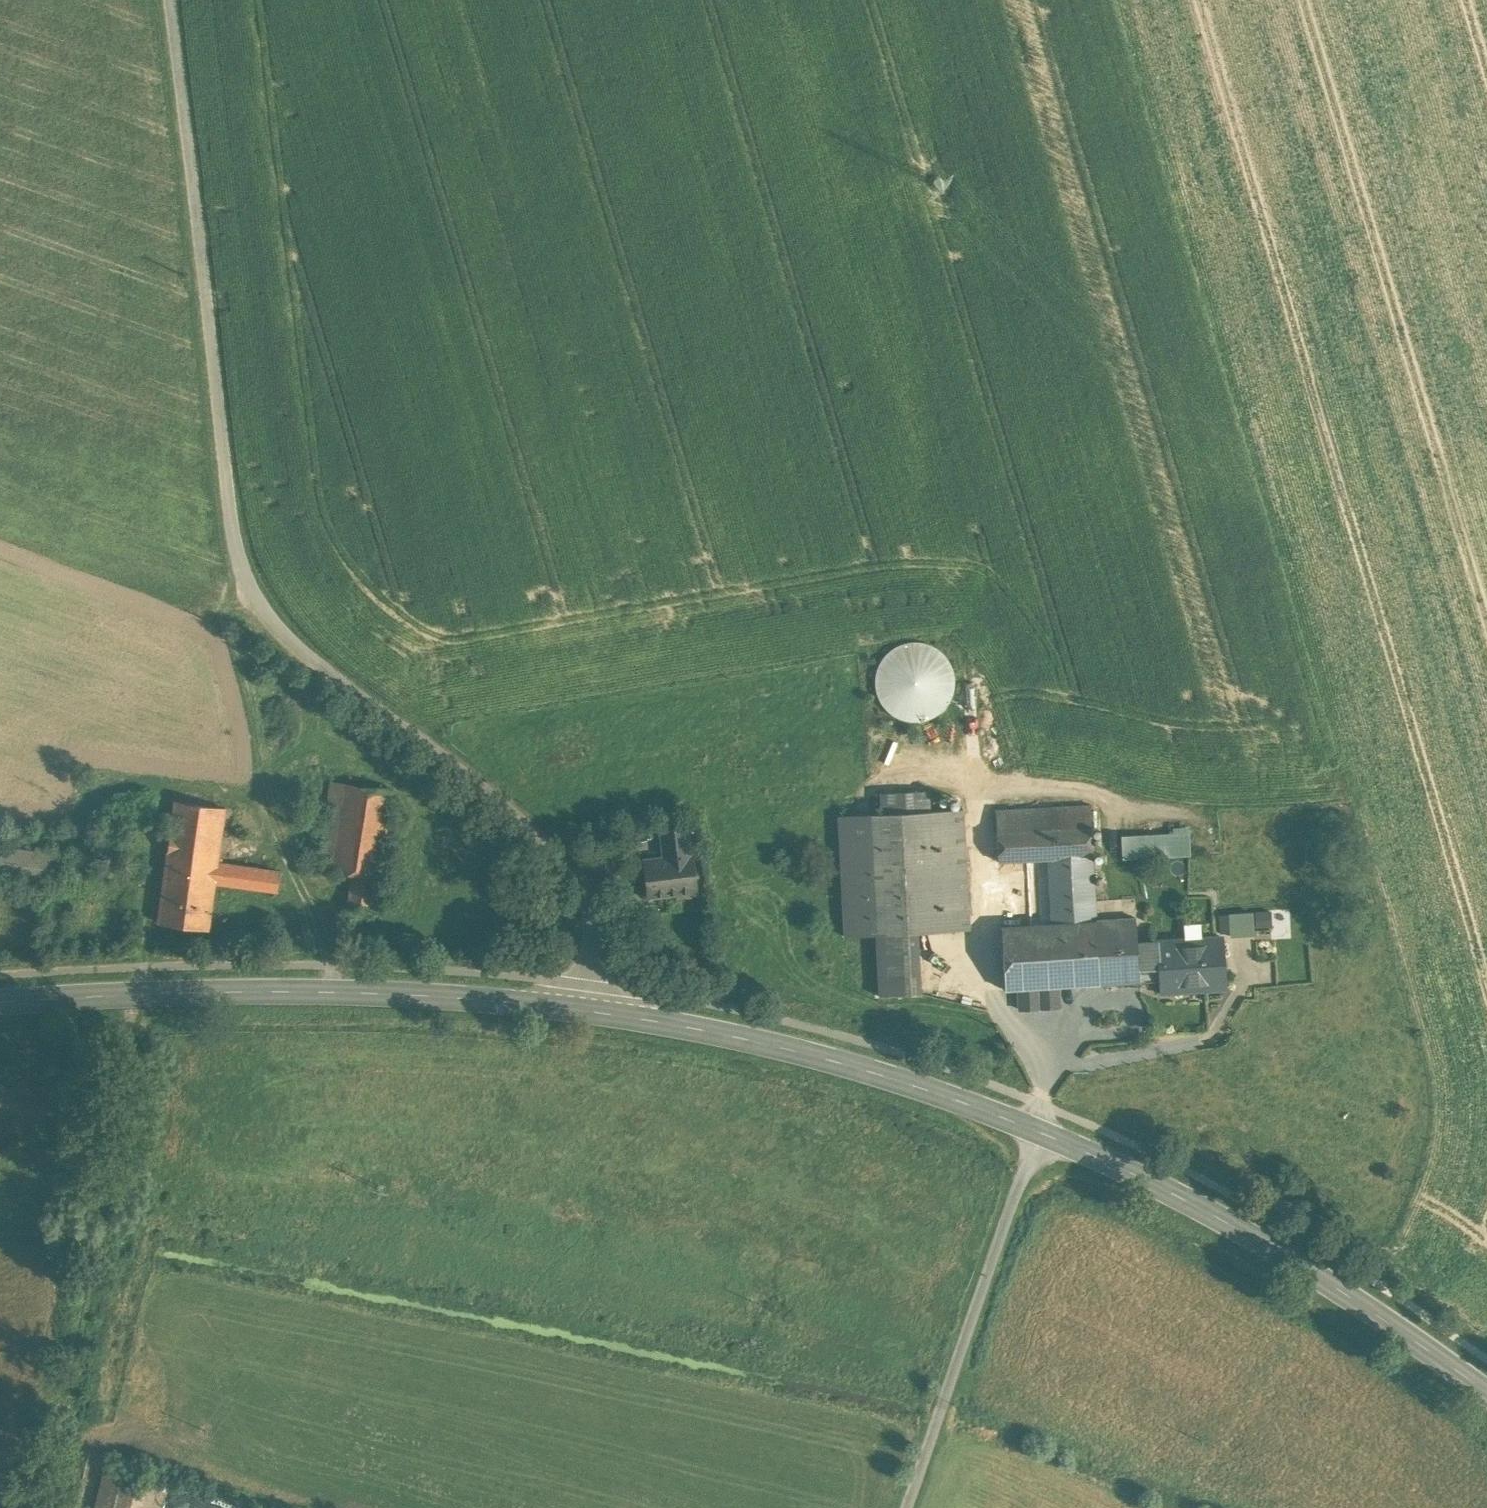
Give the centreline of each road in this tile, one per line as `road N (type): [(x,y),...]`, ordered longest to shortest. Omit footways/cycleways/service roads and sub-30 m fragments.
road 1 (unclassified): [(593,1010),(591,887),(539,835),(305,654),(261,609),(238,545),(169,0)]
road 2 (secondary): [(1486,1393),(1280,1248),(1036,1128),(753,1039),(593,1010)]
road 3 (secondary): [(593,1010),(312,989),(0,1000)]

